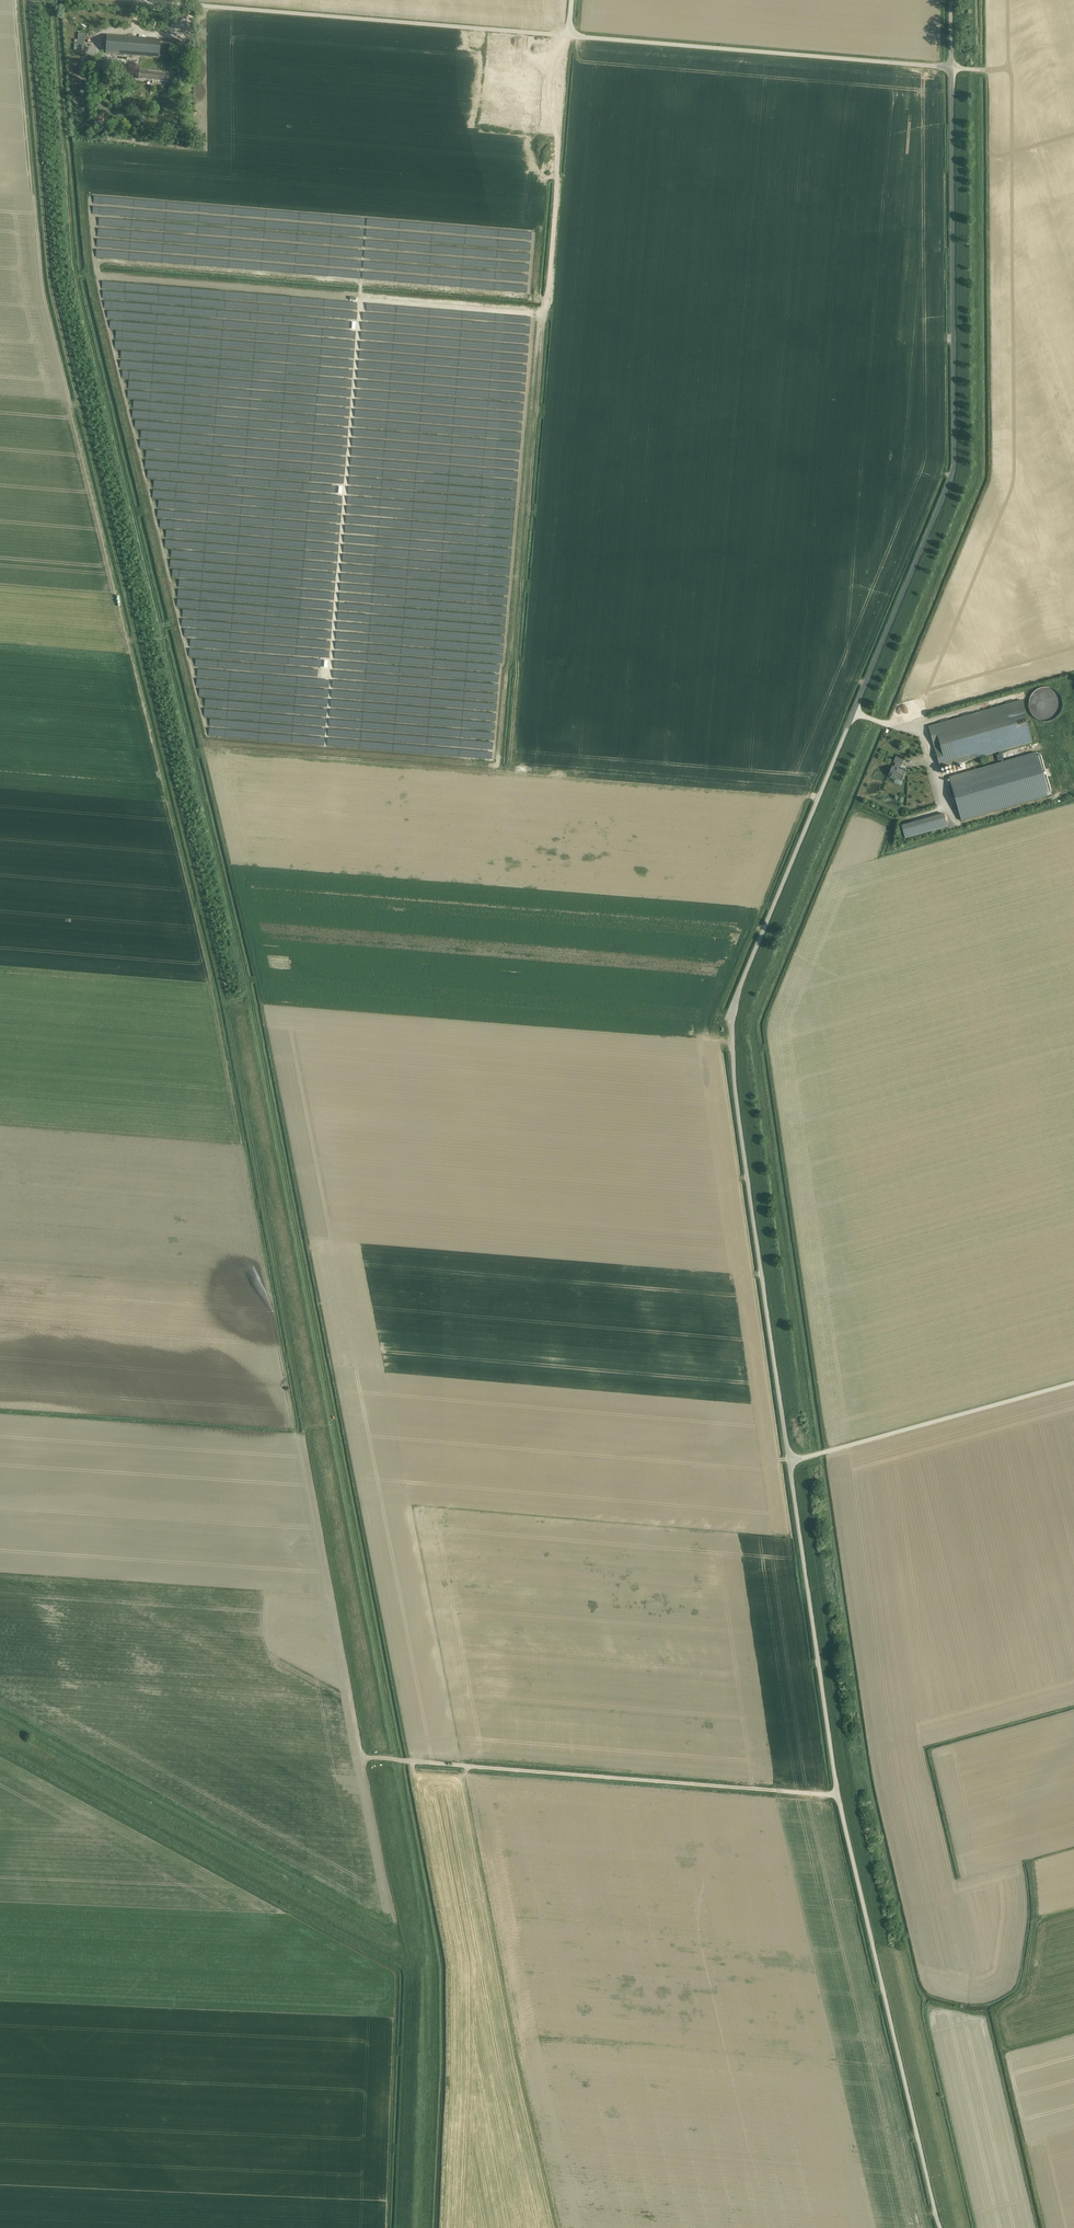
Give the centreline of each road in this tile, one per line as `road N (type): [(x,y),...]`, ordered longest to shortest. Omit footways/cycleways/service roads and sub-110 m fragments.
road 1 (track): [(52,0),(75,271),(251,998),(399,1761)]
road 2 (track): [(363,1756),(216,975),(54,312),(21,0)]
road 3 (unclassified): [(789,1461),(732,1023),(755,948),(953,472),(951,68)]
road 4 (unclassified): [(941,2227),(928,2198),(837,1796),(789,1461)]
road 5 (track): [(837,1796),(363,1756)]
road 6 (track): [(363,1756),(404,1966),(394,2227)]
road 7 (unclassified): [(569,36),(135,0)]
road 8 (unclassified): [(951,68),(569,36)]
road 9 (unclassified): [(1073,1383),(789,1461)]

